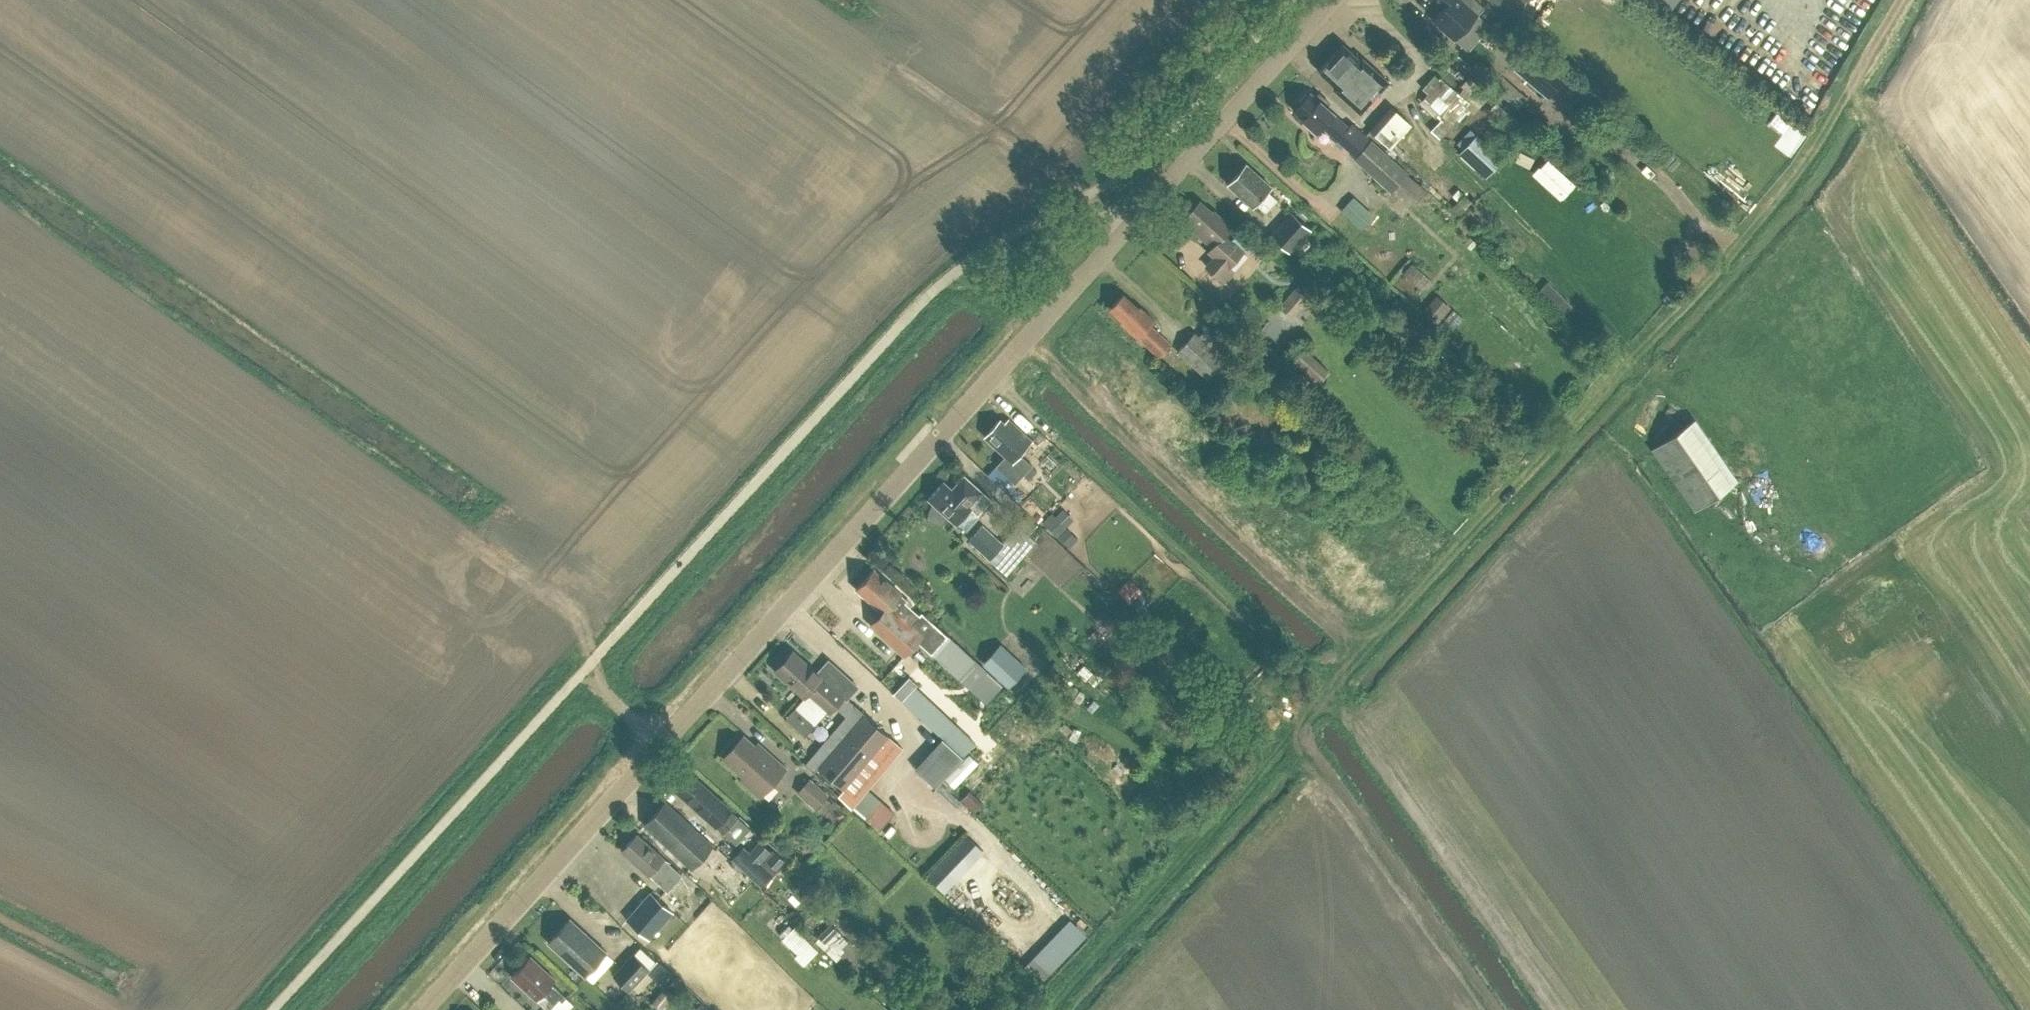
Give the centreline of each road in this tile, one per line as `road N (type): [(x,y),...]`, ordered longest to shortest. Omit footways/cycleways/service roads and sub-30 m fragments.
road 1 (unclassified): [(421,1009),(1328,0)]
road 2 (track): [(1899,0),(1776,200),(1042,1009)]
road 3 (track): [(1033,333),(1370,646)]

